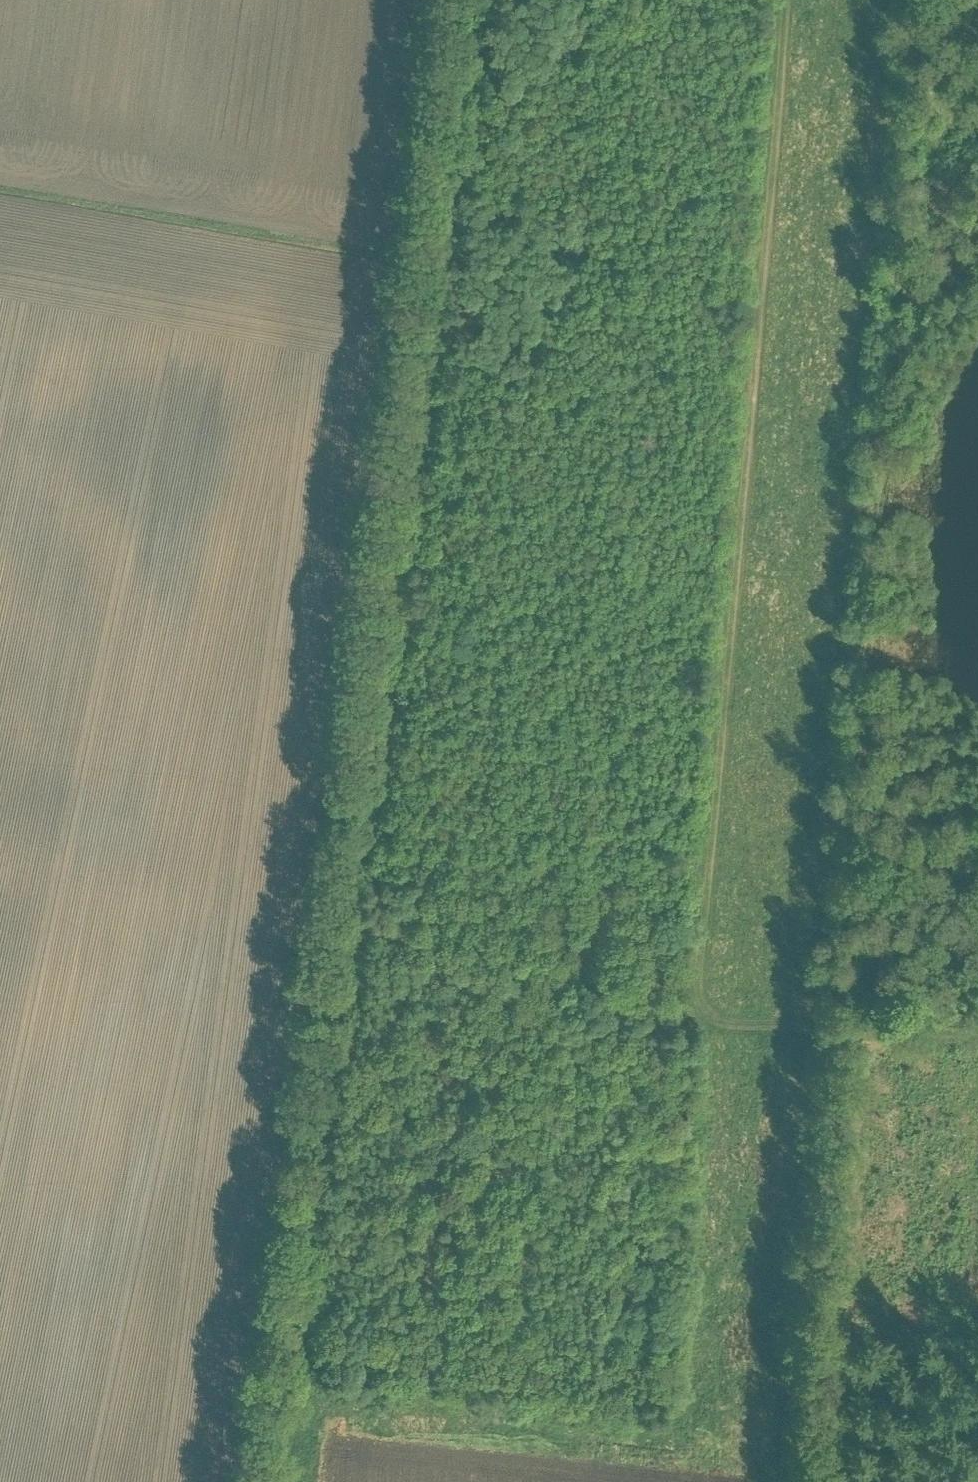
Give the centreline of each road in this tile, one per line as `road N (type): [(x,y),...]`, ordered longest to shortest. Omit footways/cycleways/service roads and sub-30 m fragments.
road 1 (track): [(787,0),(704,1017),(838,1032),(804,1481)]

